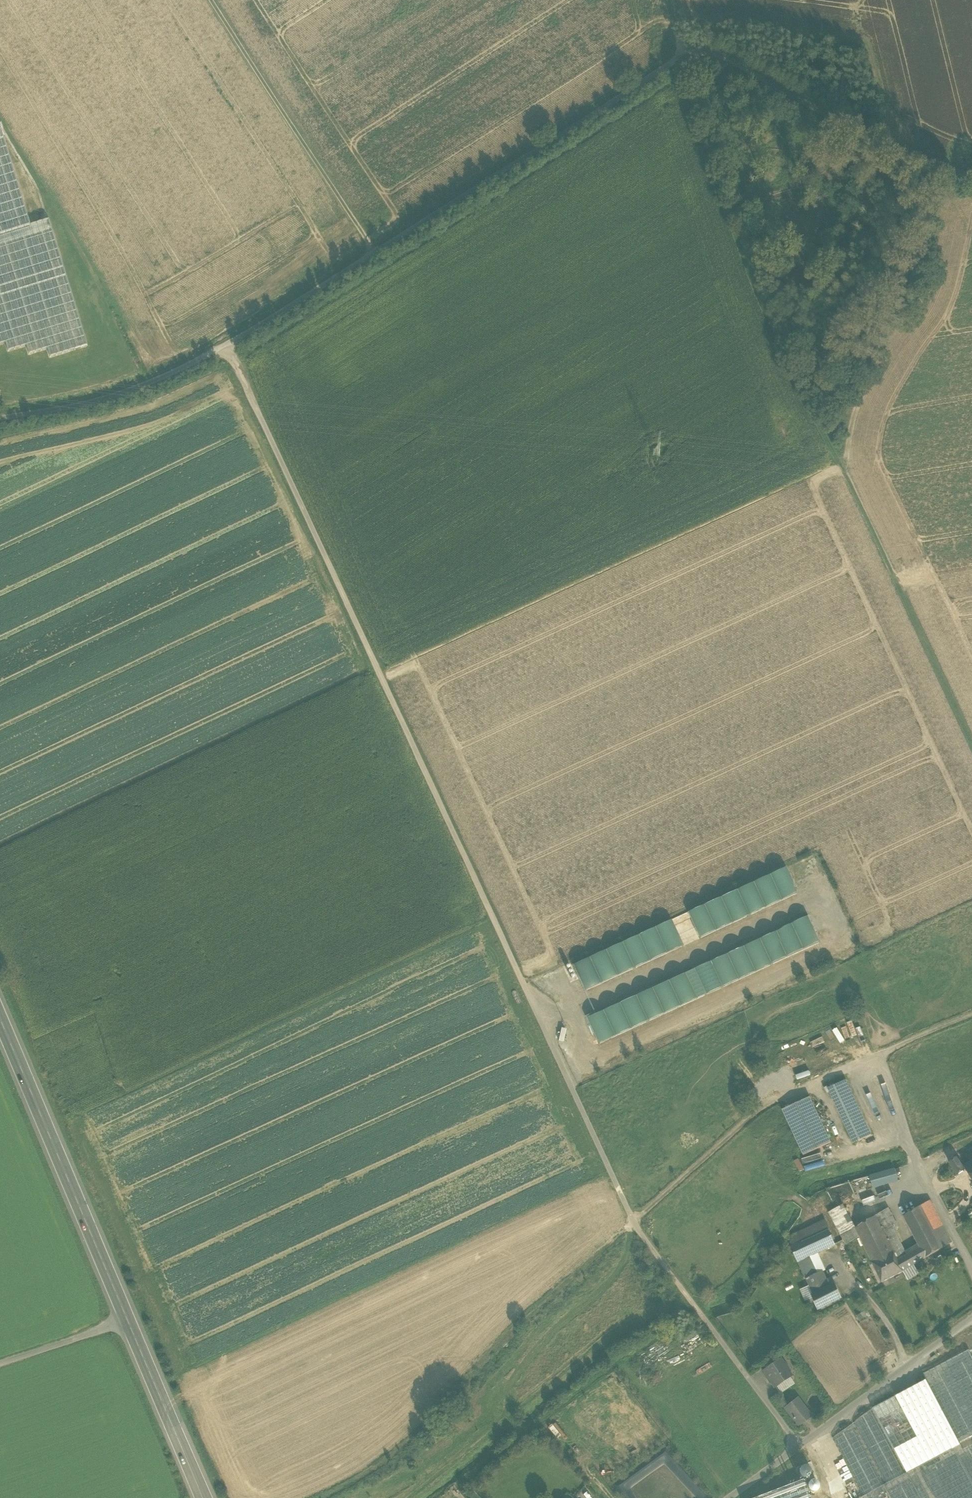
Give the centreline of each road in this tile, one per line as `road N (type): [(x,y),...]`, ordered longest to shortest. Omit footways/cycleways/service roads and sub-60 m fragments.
road 1 (unclassified): [(227,345),(633,1222),(799,1446)]
road 2 (unclassified): [(971,179),(934,172),(730,58),(711,51),(683,57),(227,345)]
road 3 (track): [(318,1497),(413,1436),(520,1322),(633,1222)]
road 4 (secondary): [(128,1322),(0,1019)]
road 5 (track): [(375,252),(213,0)]
road 6 (unclassified): [(227,345),(88,403),(0,418)]
road 7 (unclassified): [(799,1446),(971,1319)]
road 8 (secondary): [(201,1497),(128,1322)]
road 9 (unclassified): [(0,1364),(128,1322)]

